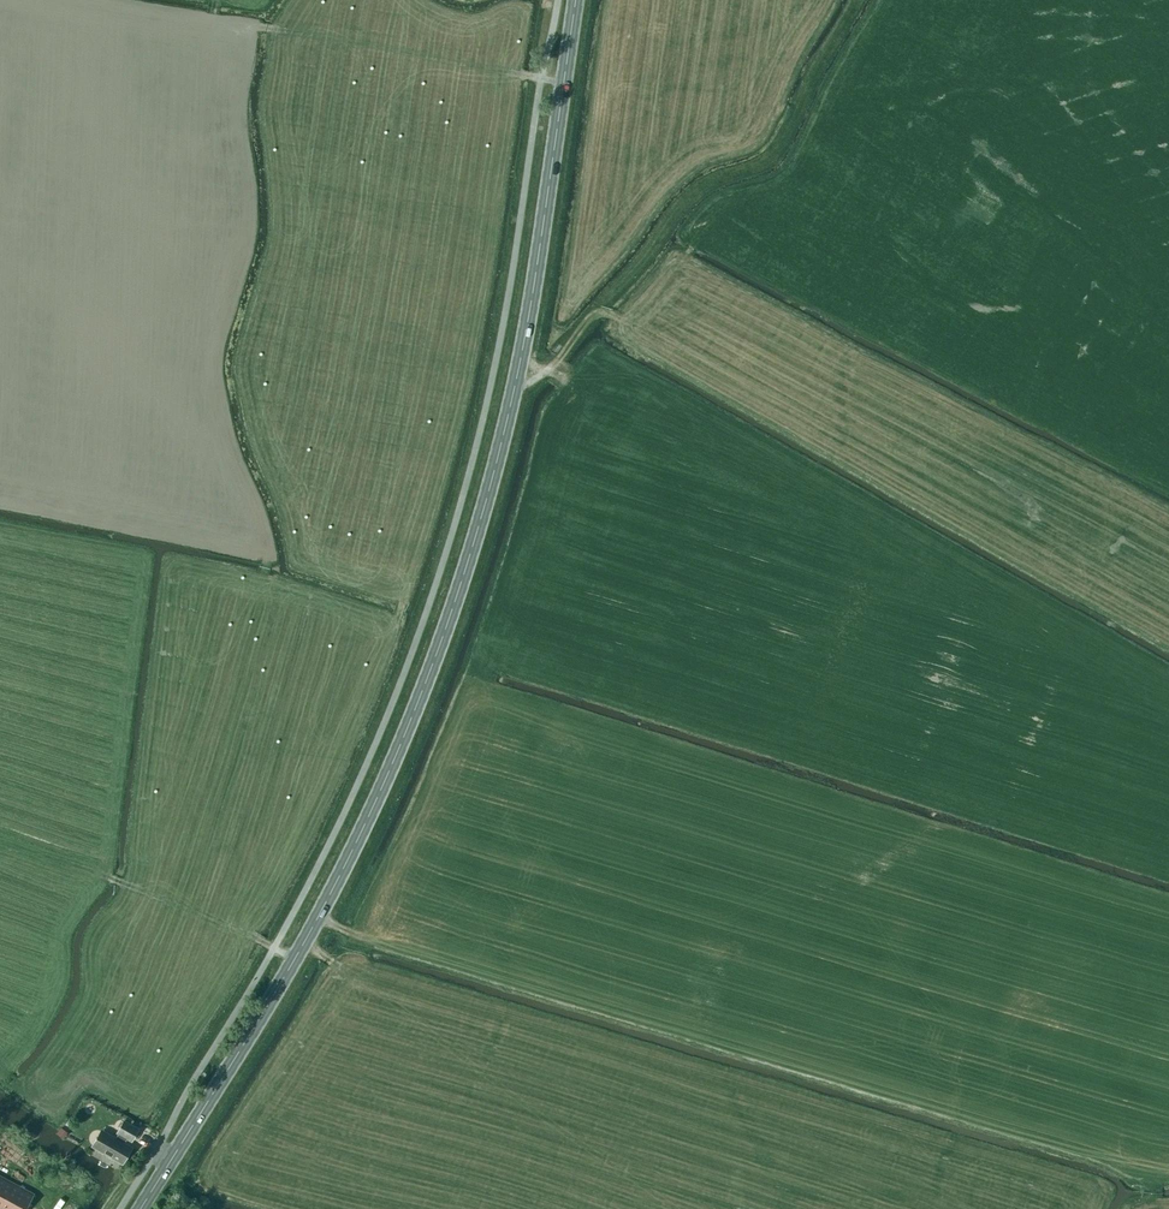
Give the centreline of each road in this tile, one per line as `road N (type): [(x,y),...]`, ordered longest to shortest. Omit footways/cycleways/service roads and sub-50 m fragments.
road 1 (secondary): [(140,1208),(333,889),(429,674),(515,386),(575,0)]

